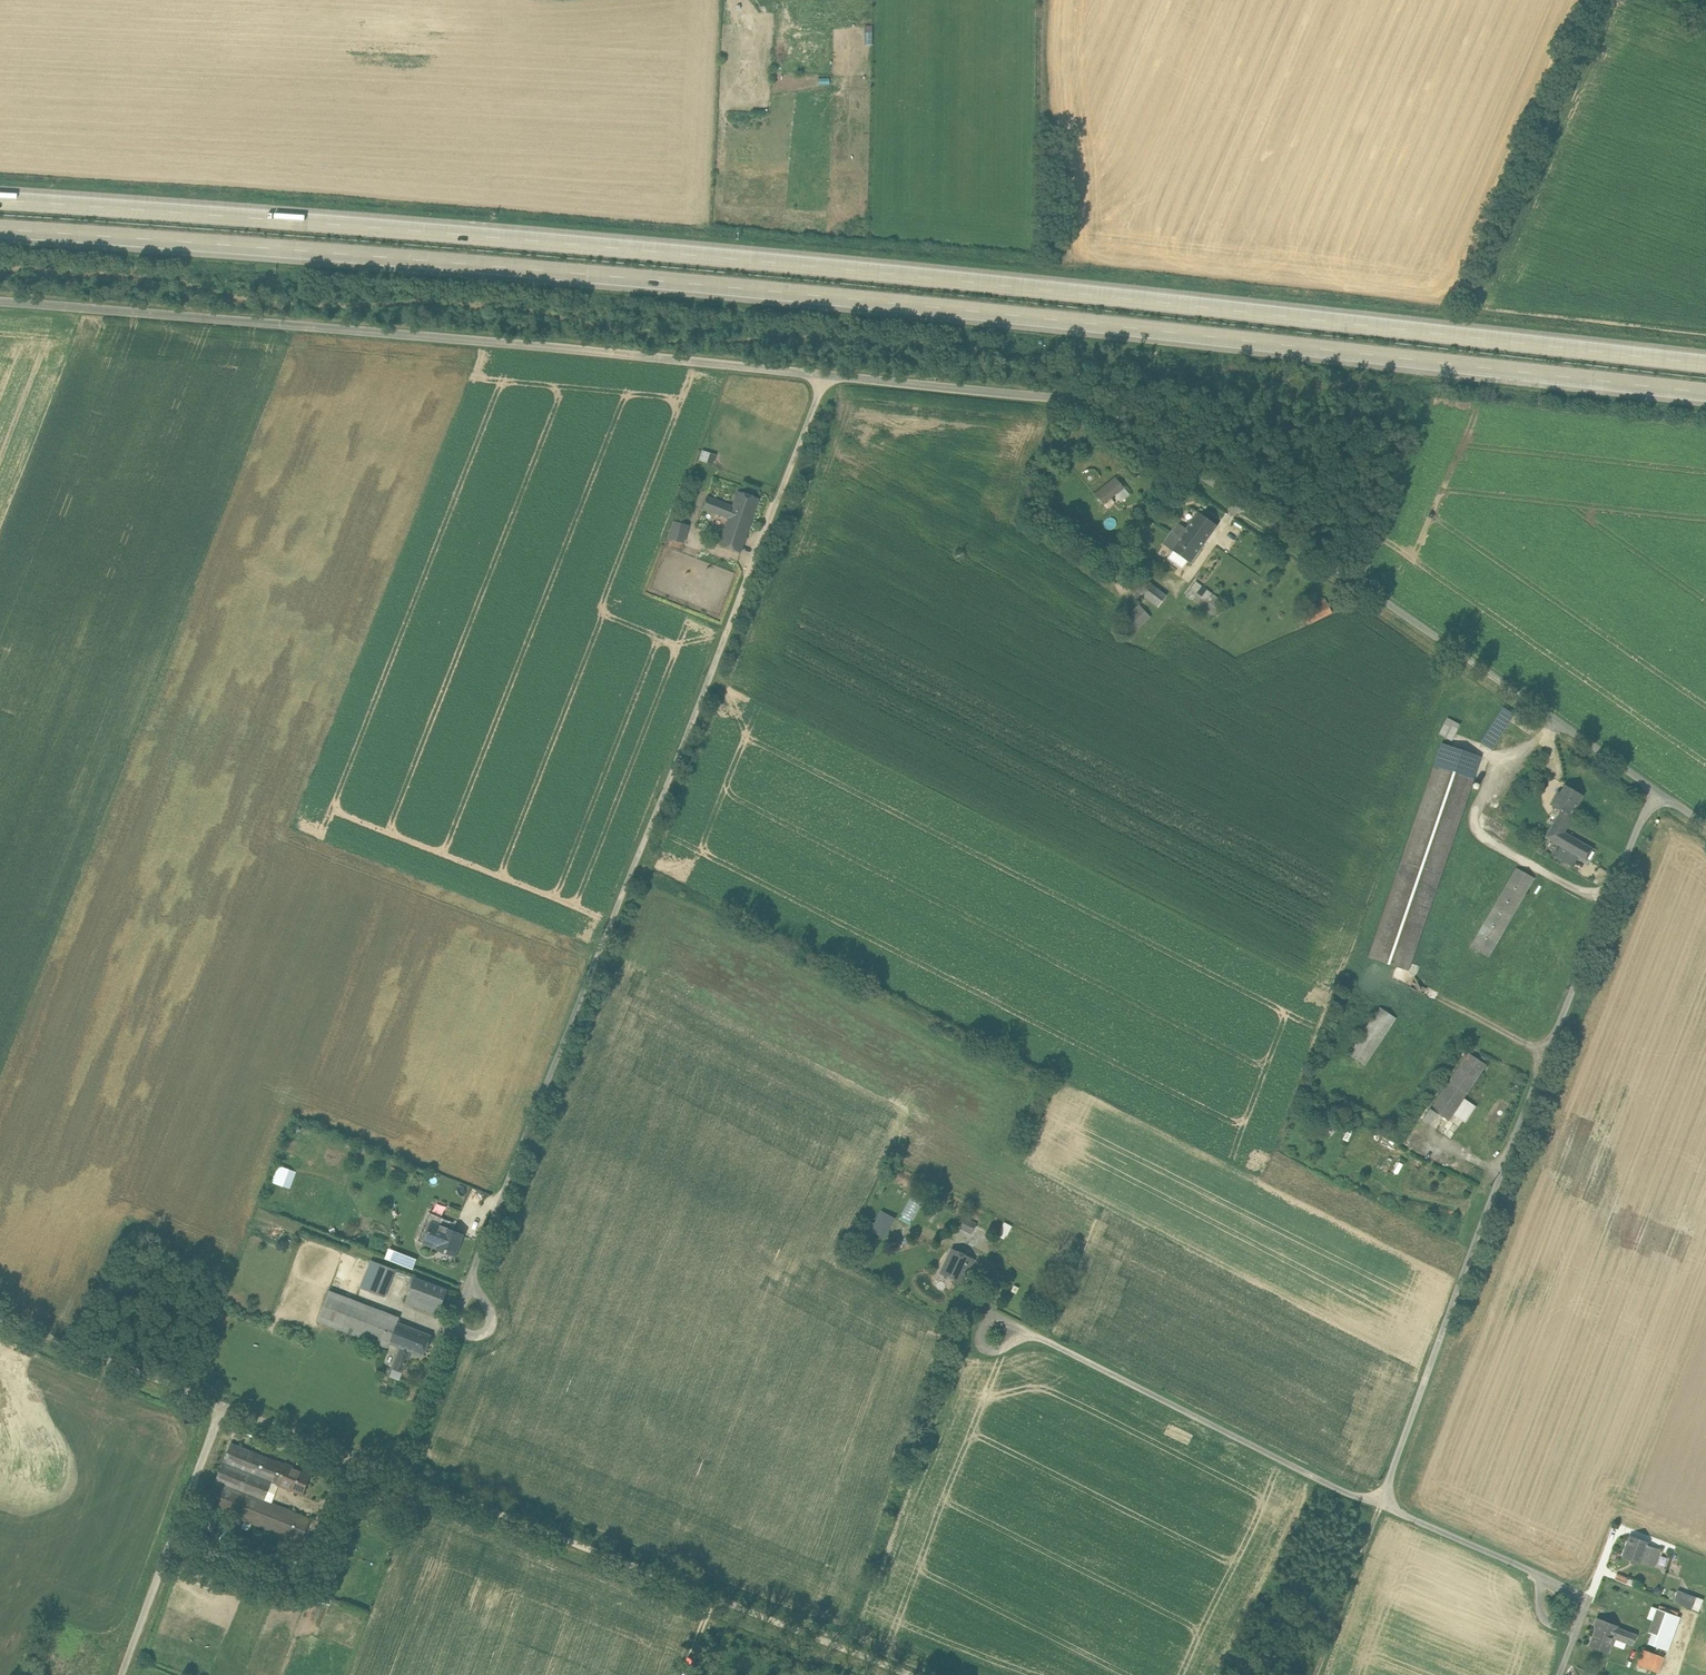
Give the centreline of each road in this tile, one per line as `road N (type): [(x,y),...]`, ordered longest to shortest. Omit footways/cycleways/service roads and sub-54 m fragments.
road 1 (unclassified): [(0,307),(675,357),(1090,398),(1152,432),(1460,647),(1705,831)]
road 2 (motorway): [(0,229),(815,295),(1705,392)]
road 3 (motorway): [(1705,363),(810,266),(0,201)]
road 4 (unclassified): [(906,1674),(220,1409)]
road 5 (unclassified): [(119,1674),(220,1409)]
road 6 (unclassified): [(220,1409),(0,1323)]

